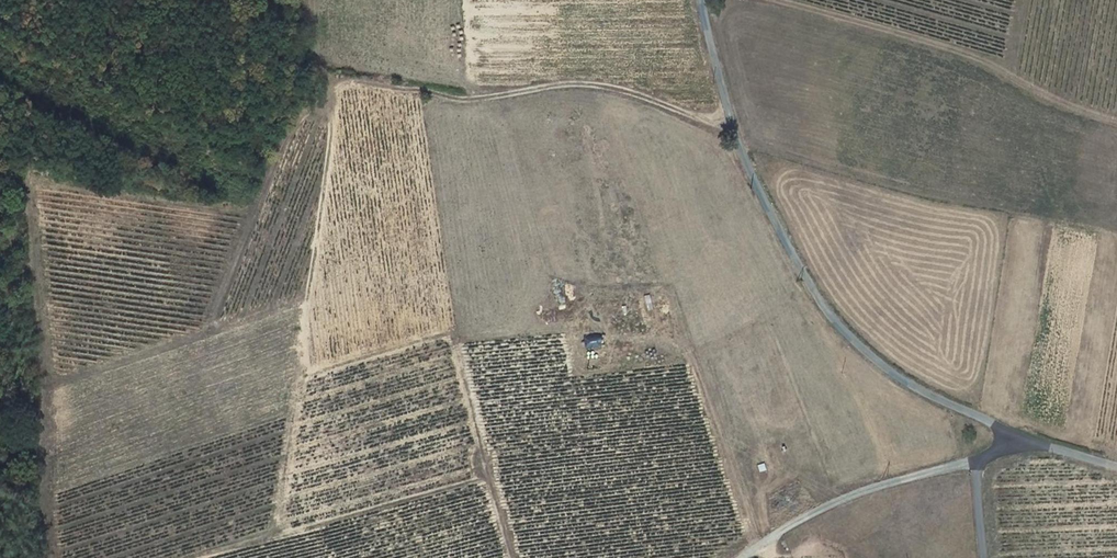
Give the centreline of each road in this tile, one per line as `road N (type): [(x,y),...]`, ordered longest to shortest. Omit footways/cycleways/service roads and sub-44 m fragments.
road 1 (track): [(311,370),(305,326),(341,90),(372,81),(467,99),(601,85),(732,124)]
road 2 (unclassified): [(1022,439),(885,365),(811,290),(732,124),(703,0)]
road 3 (unclassified): [(976,461),(852,496),(744,557)]

